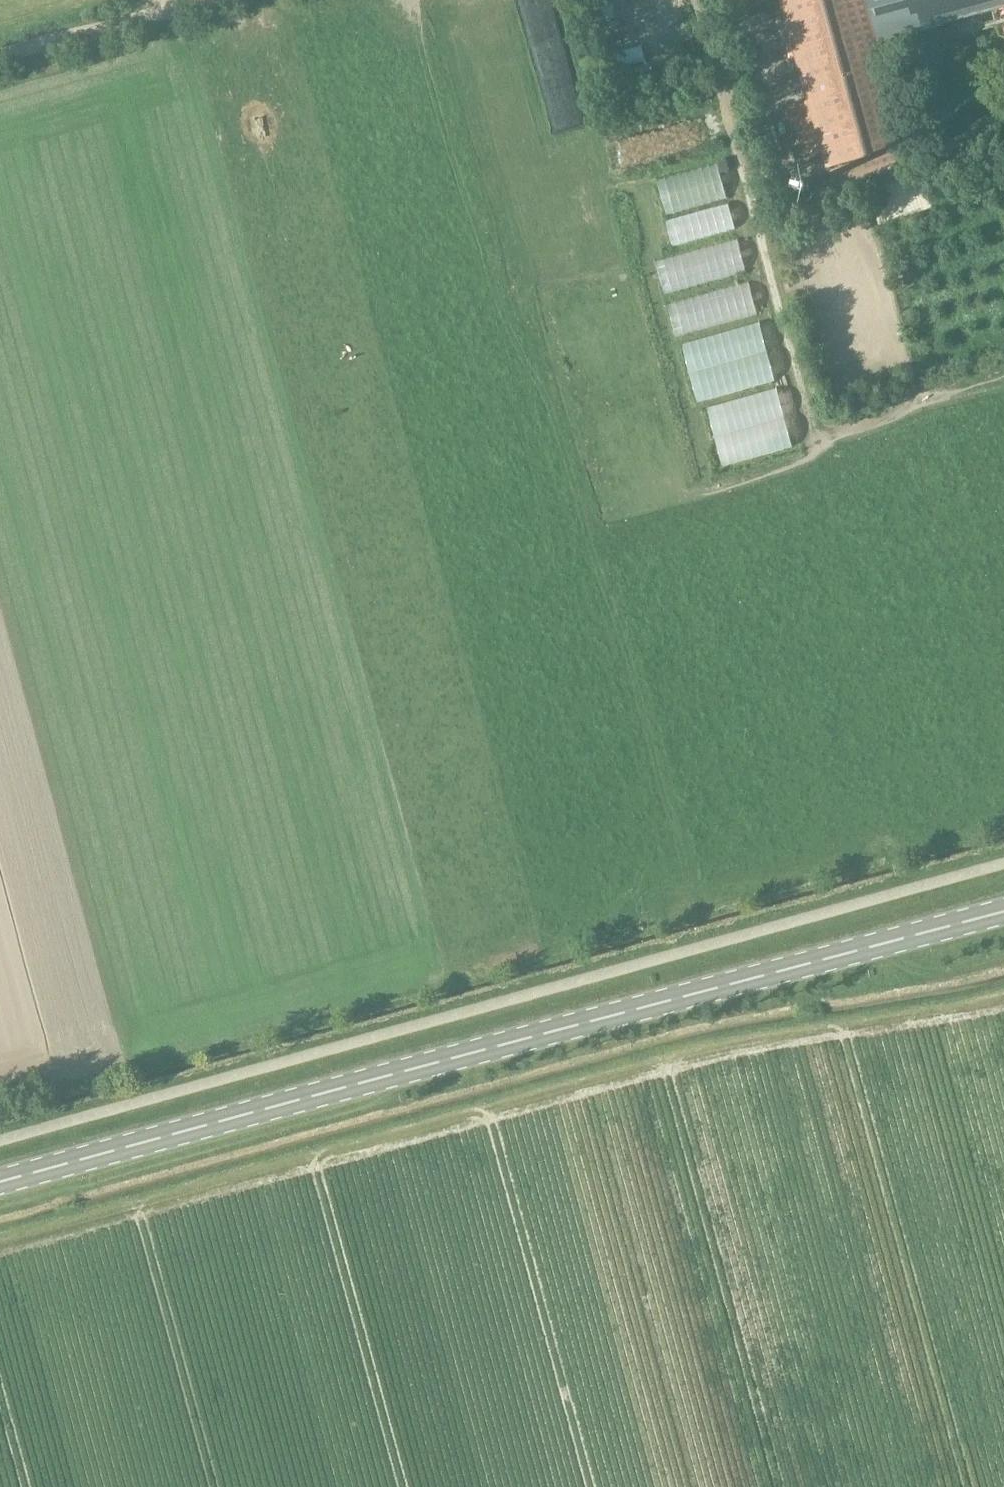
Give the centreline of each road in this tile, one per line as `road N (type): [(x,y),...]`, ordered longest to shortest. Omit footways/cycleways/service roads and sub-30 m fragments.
road 1 (primary): [(0,1183),(1003,912)]

